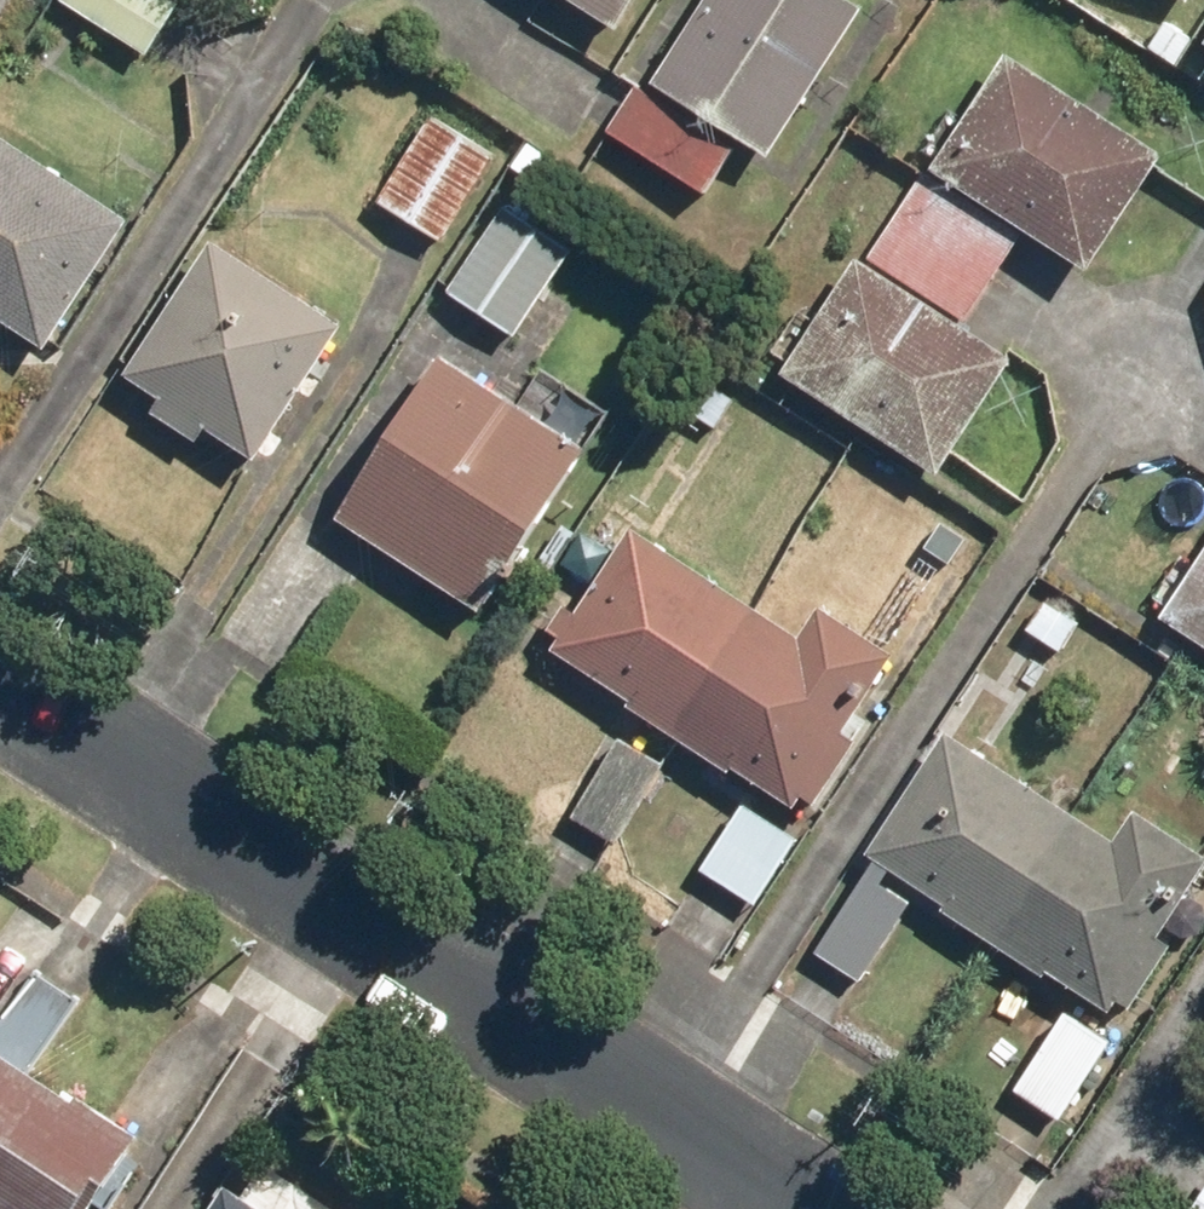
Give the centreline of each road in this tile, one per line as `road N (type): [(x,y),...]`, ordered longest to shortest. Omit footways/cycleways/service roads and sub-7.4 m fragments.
road 1 (residential): [(0,673),(825,1208)]

